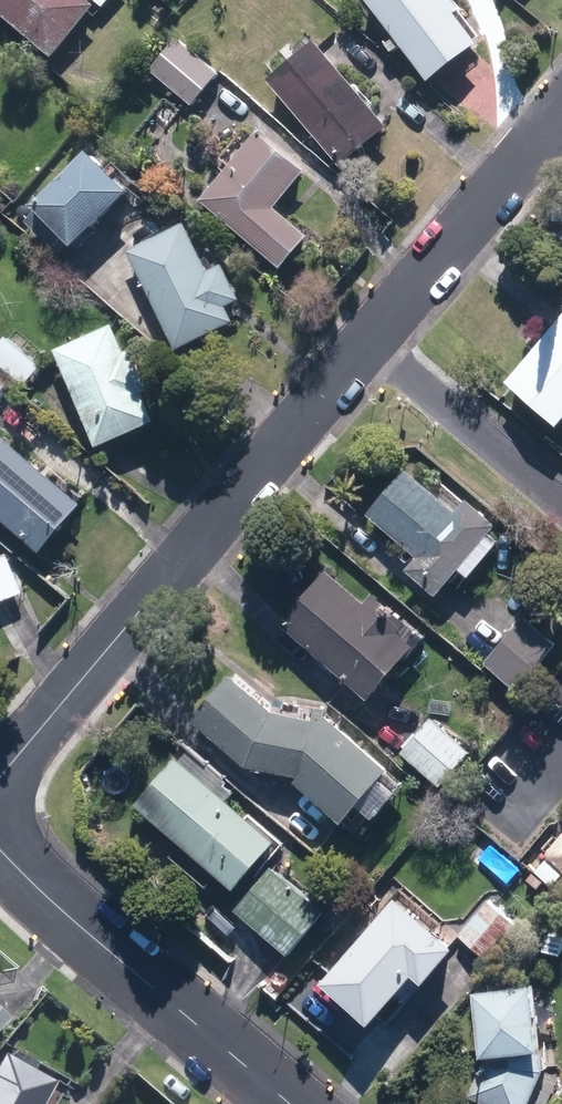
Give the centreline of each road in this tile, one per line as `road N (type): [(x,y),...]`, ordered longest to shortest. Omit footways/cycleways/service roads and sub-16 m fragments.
road 1 (residential): [(561,121),(0,779)]
road 2 (residential): [(286,1103),(74,926),(0,847)]

